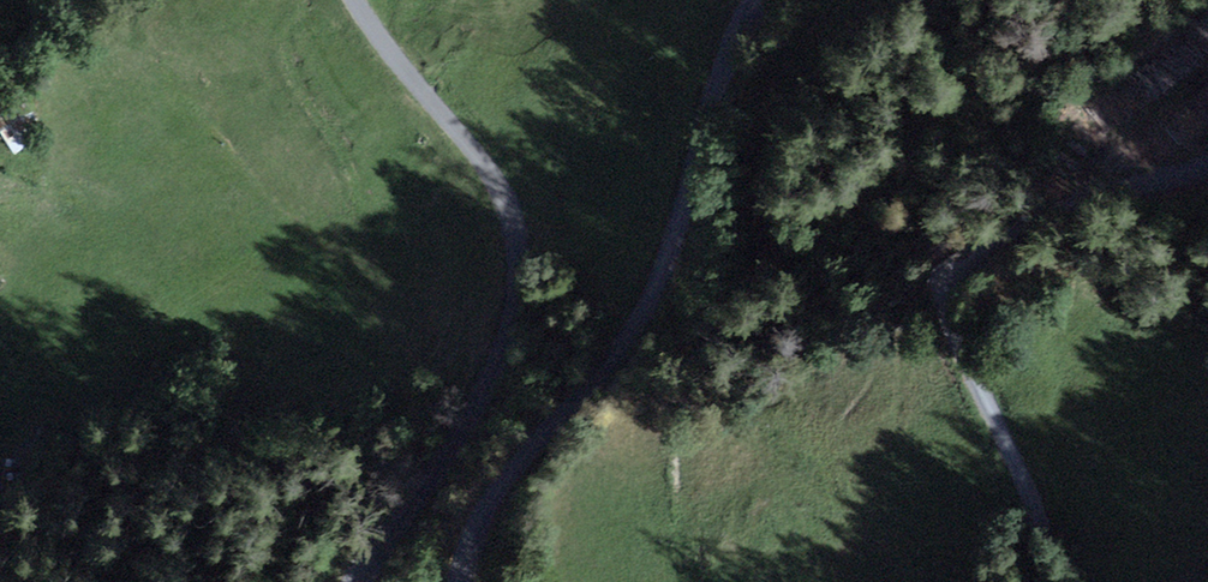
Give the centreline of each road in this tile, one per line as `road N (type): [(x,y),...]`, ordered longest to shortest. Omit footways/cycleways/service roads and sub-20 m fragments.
road 1 (residential): [(355,0),(492,170),(526,240),(528,295),(524,345),(486,424),(385,533),(355,581)]
road 2 (residential): [(468,581),(485,529),(548,437),(632,348),(676,283),(735,63),(780,0)]
road 3 (residential): [(1207,166),(987,232),(953,264),(943,291),(948,317),(1009,450),(1027,581)]

